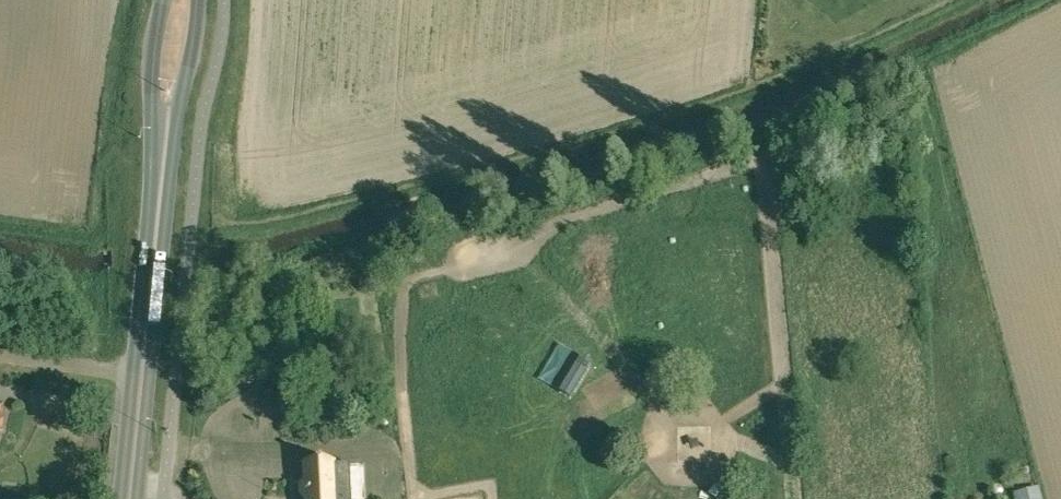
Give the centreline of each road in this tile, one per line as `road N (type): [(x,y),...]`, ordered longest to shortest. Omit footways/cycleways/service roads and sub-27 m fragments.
road 1 (primary): [(128,498),(179,0)]

